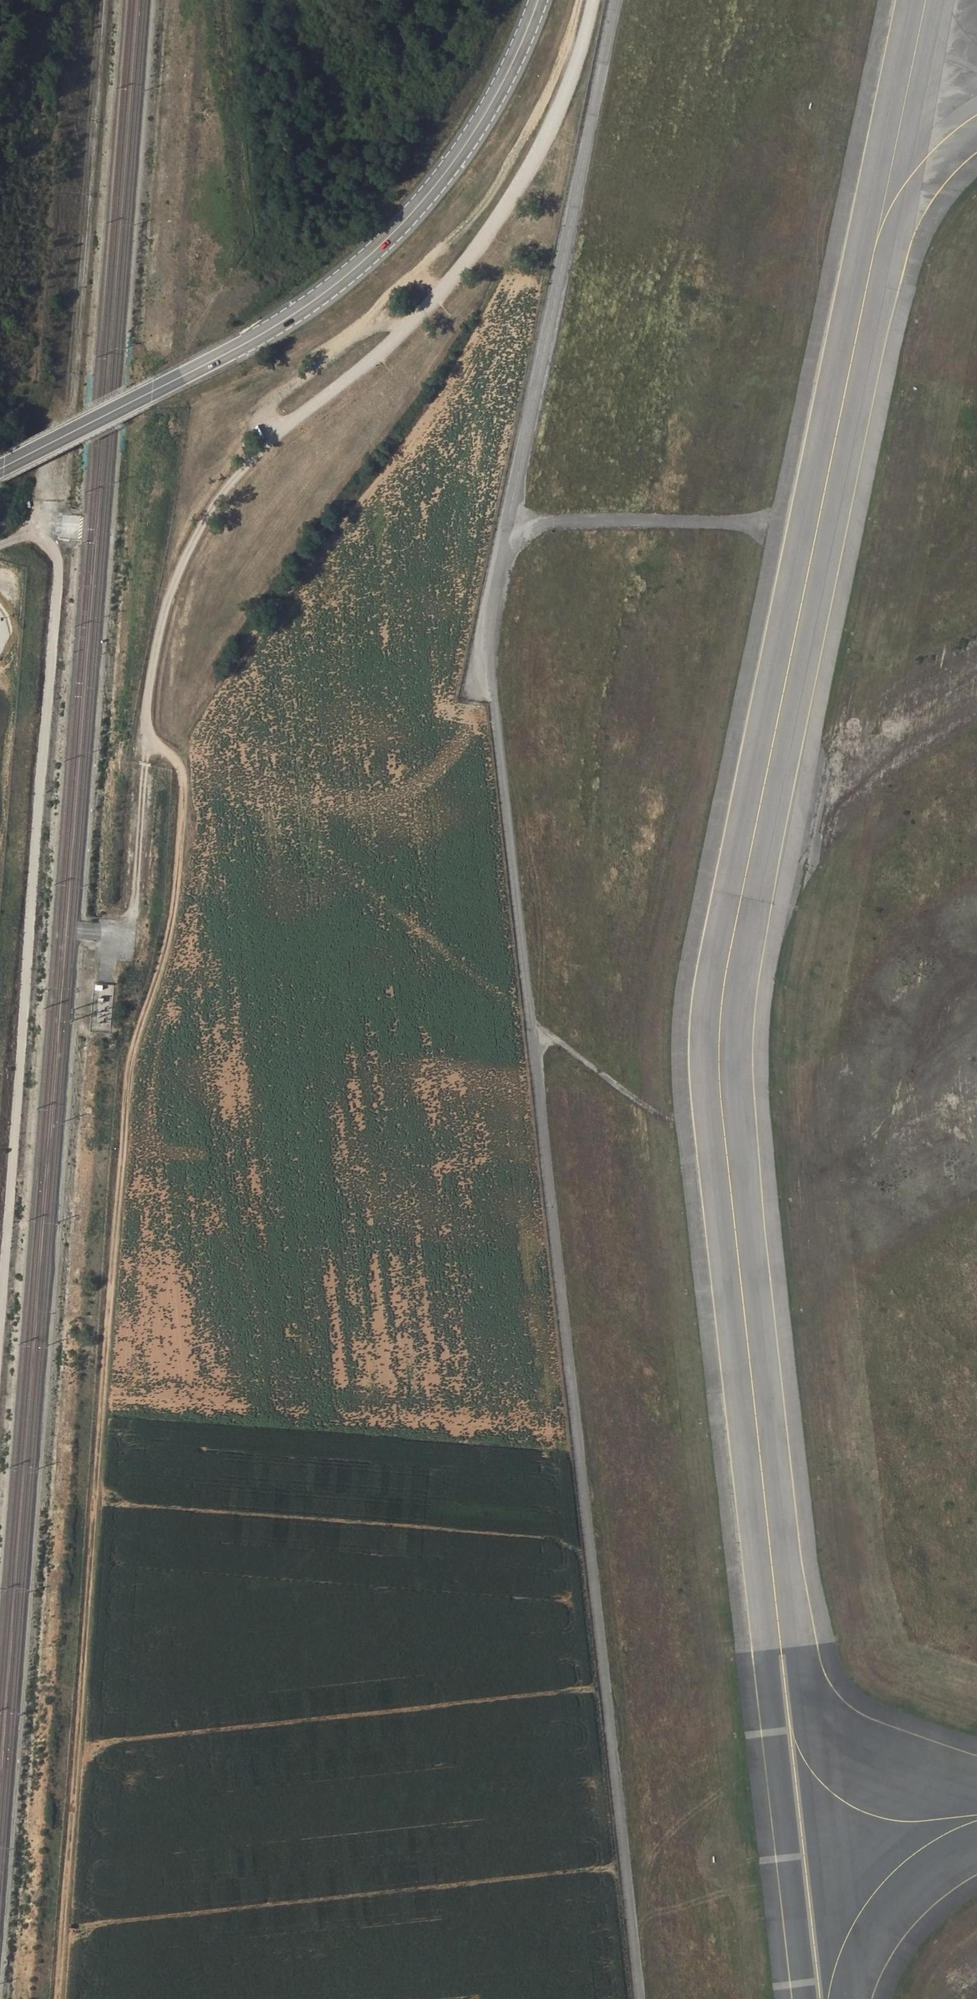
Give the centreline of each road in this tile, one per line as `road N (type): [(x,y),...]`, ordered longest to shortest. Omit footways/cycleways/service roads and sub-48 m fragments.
road 1 (track): [(56,1998),(129,1075),(169,935),(183,802),(177,762),(148,735)]
road 2 (primary): [(534,0),(488,105),(450,162),(354,269),(244,344),(0,469)]
road 3 (track): [(182,565),(228,484),(425,312),(501,220),(564,95),(594,0)]

